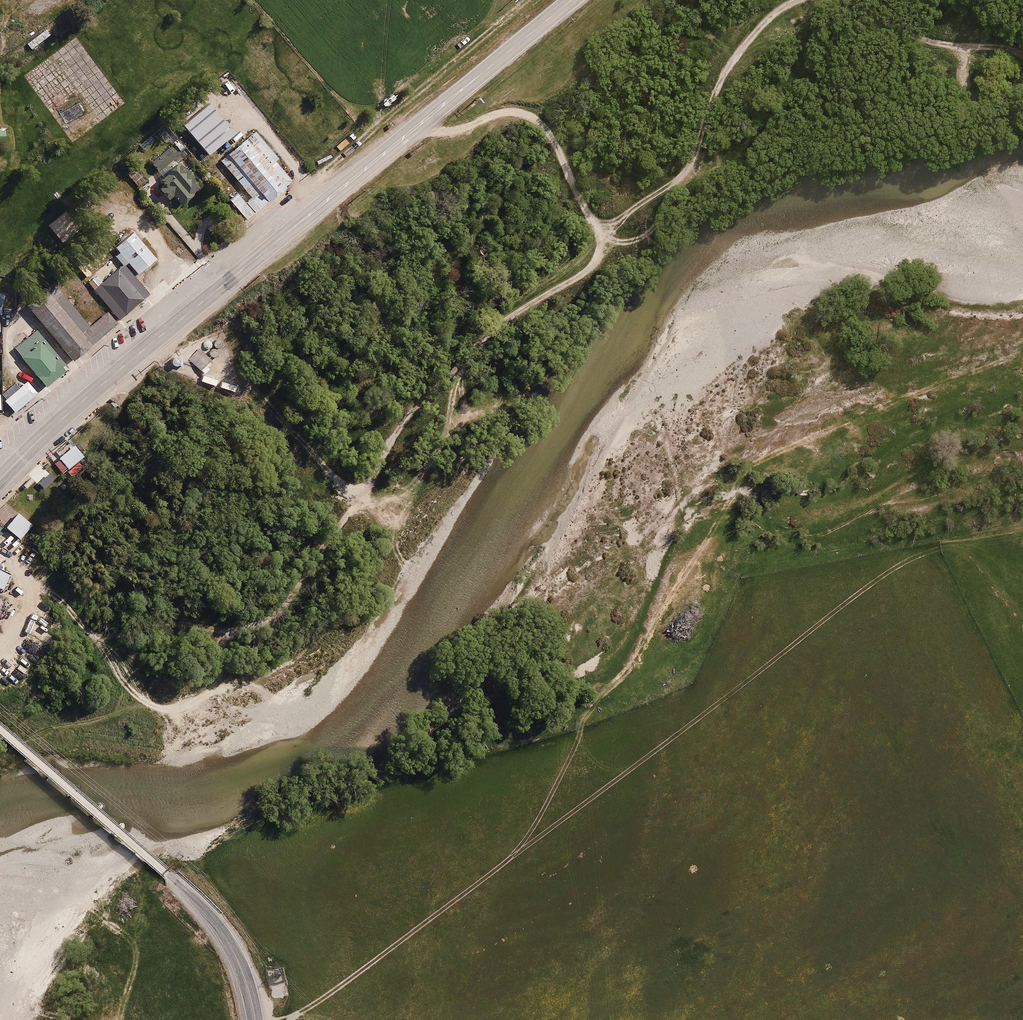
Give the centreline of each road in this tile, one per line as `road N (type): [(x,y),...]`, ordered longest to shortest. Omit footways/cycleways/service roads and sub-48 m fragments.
road 1 (track): [(418,126),(441,135),(499,114),(530,118),(557,150),(599,235),(598,260),(488,336),(409,417),(289,603),(227,643),(208,700),(163,714),(104,641),(0,562)]
road 2 (track): [(266,1019),(297,1015),(519,842),(604,690),(723,523),(754,461),(1022,354)]
road 3 (primary): [(0,480),(170,328),(571,0)]
road 4 (track): [(519,842),(909,560),(944,551)]
road 5 (secondary): [(0,728),(212,919),(239,963),(255,1019)]
road 6 (track): [(600,249),(656,221),(696,153),(731,63),(800,0)]
road 7 (track): [(849,0),(910,36),(1001,49),(1022,60)]
road 8 (track): [(359,502),(250,399)]
road 9 (track): [(122,1019),(138,926),(134,874)]
road 10 (track): [(98,636),(152,622),(236,632)]

